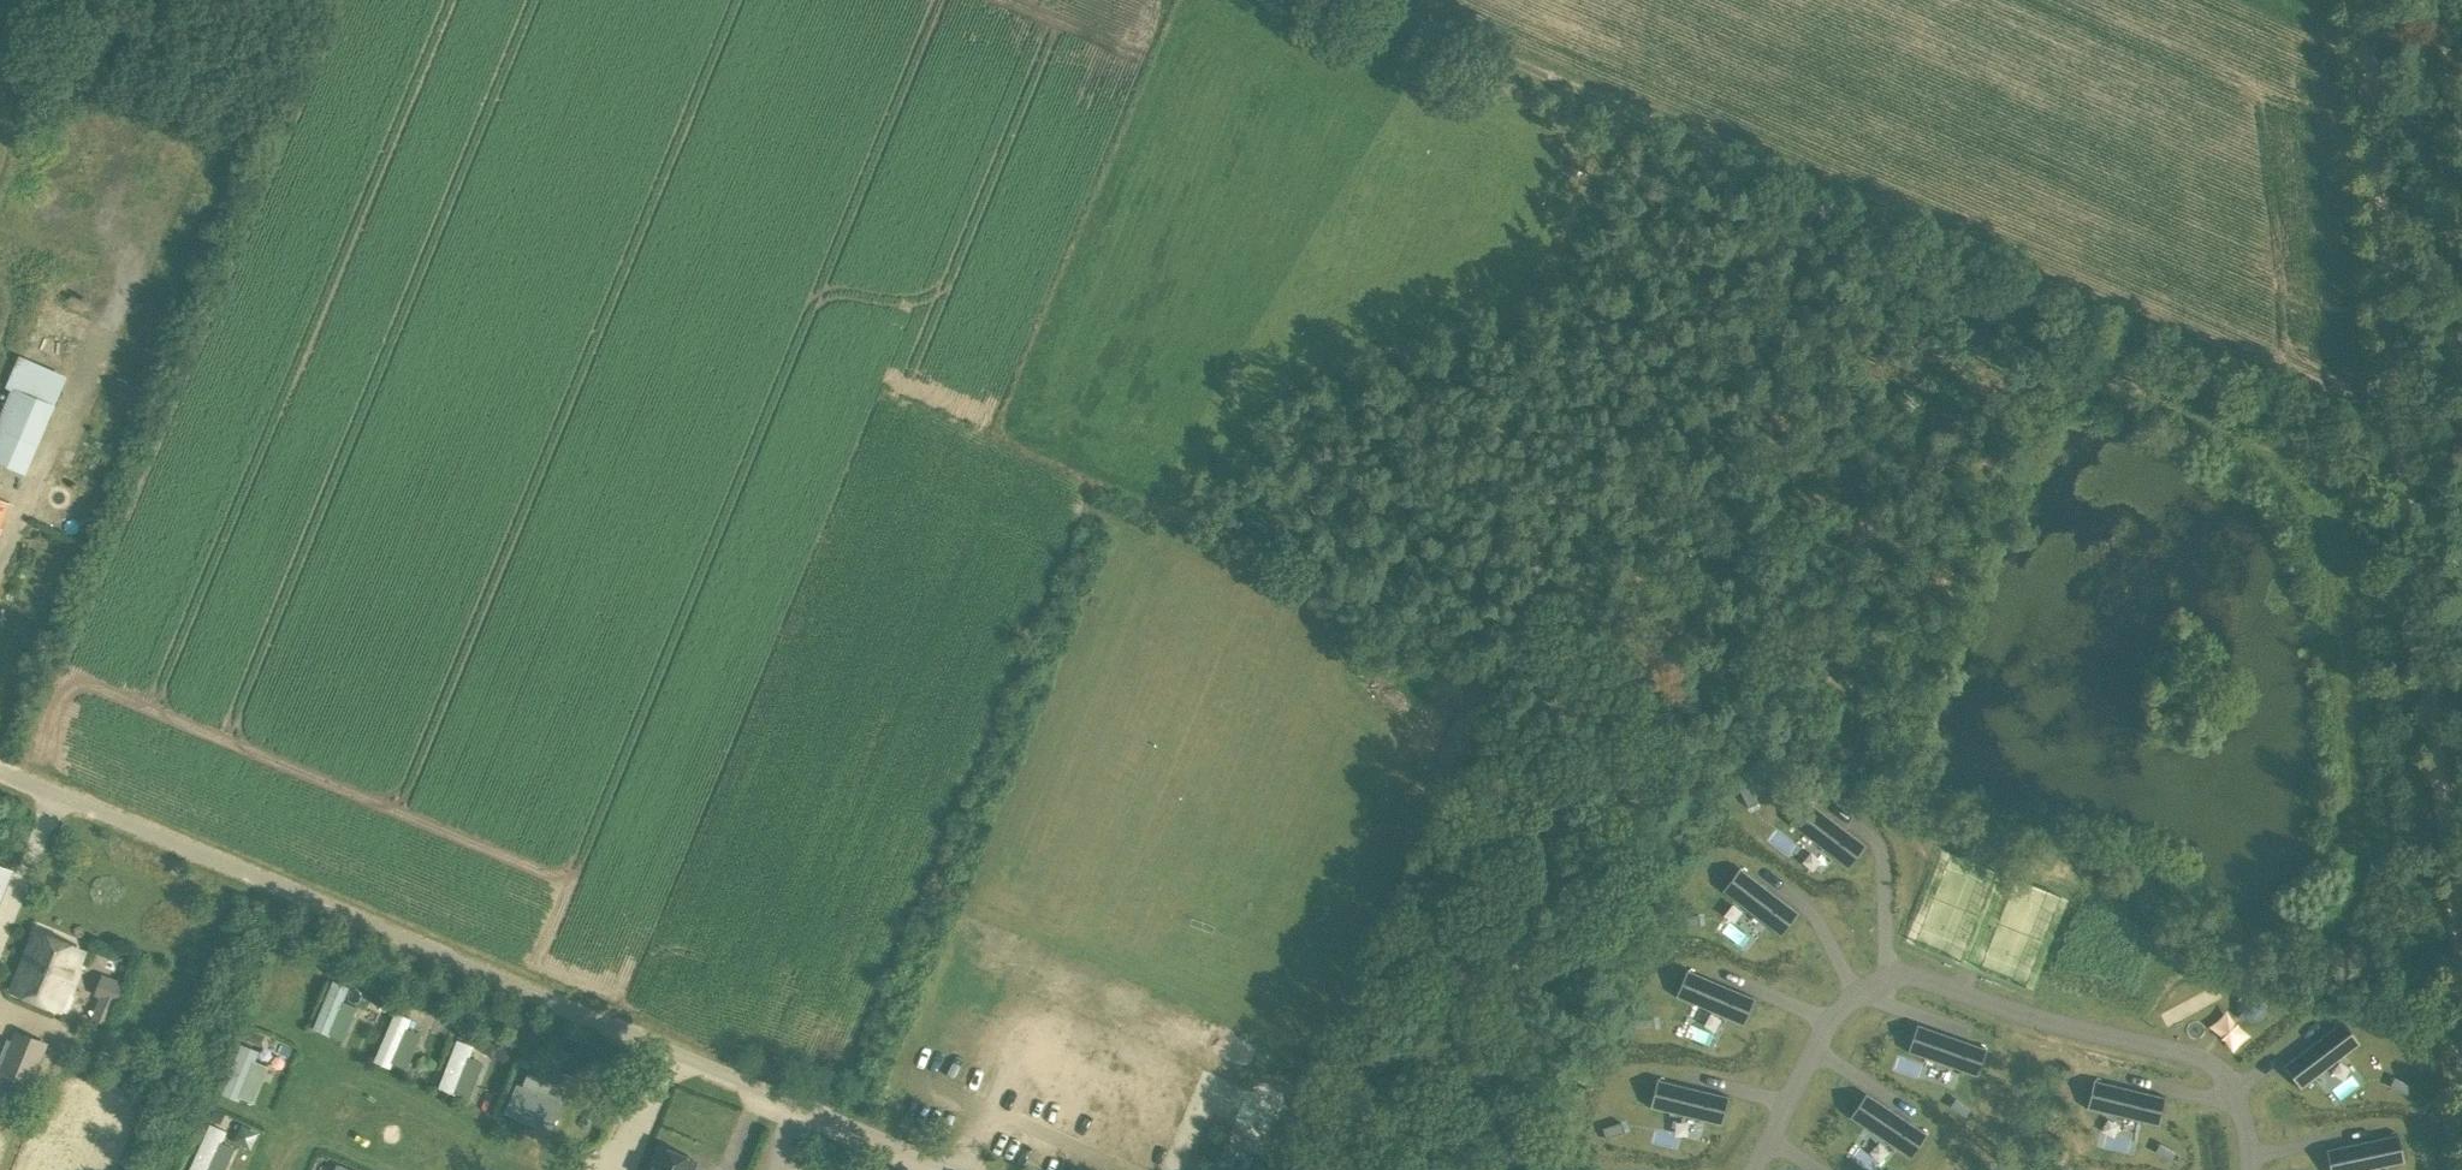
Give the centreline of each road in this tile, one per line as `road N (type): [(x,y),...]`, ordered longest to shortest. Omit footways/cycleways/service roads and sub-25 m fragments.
road 1 (unclassified): [(2398,423),(2366,426),(1959,243),(1340,0)]
road 2 (track): [(2357,0),(2461,1042)]
road 3 (unclassified): [(950,1169),(0,772)]

